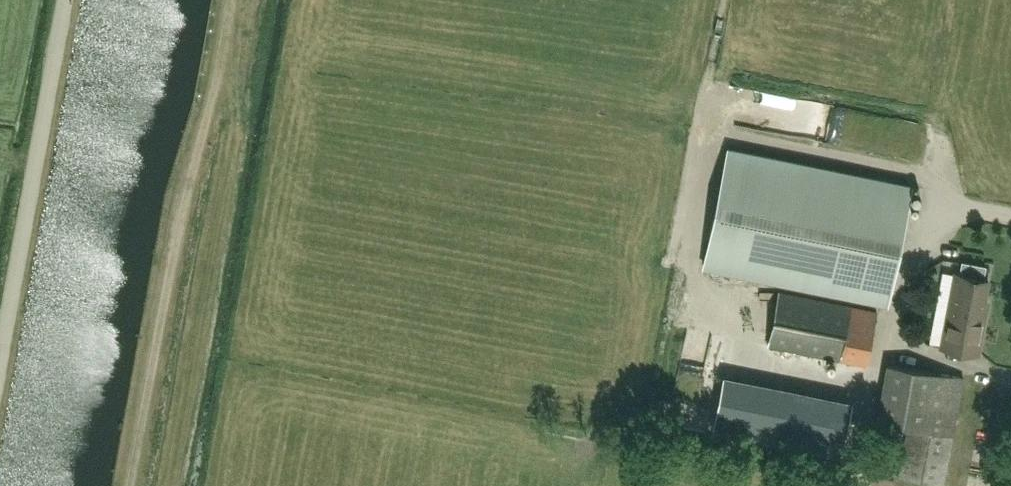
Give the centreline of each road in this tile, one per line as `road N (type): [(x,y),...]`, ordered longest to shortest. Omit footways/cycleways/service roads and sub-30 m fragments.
road 1 (track): [(231,0),(133,485)]
road 2 (unclassified): [(0,406),(76,0)]

